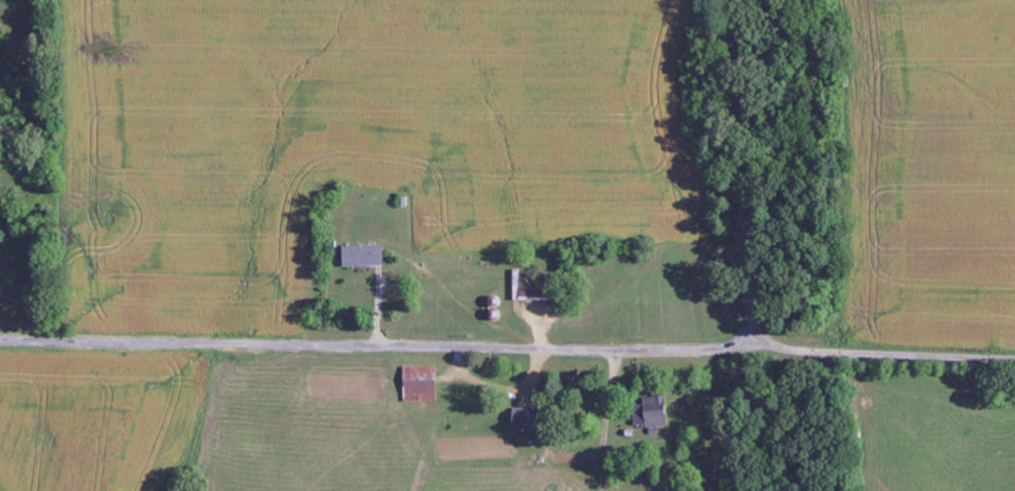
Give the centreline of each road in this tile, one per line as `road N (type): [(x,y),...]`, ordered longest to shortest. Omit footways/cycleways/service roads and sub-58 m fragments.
road 1 (residential): [(1014,360),(757,346),(0,339)]
road 2 (residential): [(776,347),(753,298),(730,0)]

